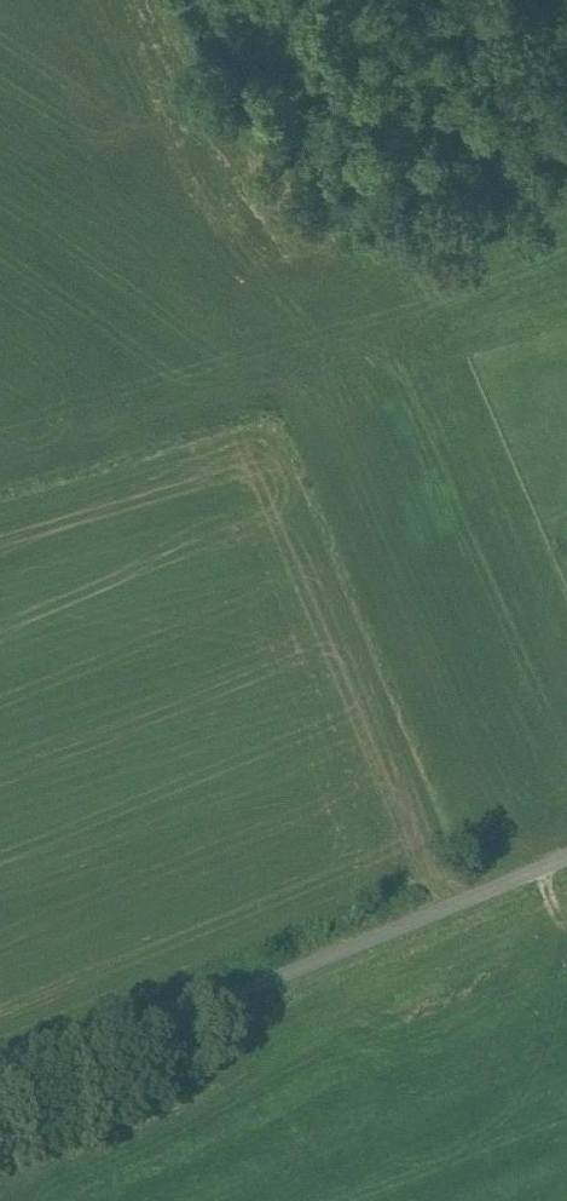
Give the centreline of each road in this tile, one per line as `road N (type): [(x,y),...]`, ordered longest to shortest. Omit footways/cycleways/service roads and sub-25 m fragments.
road 1 (unclassified): [(0,1090),(566,857)]

